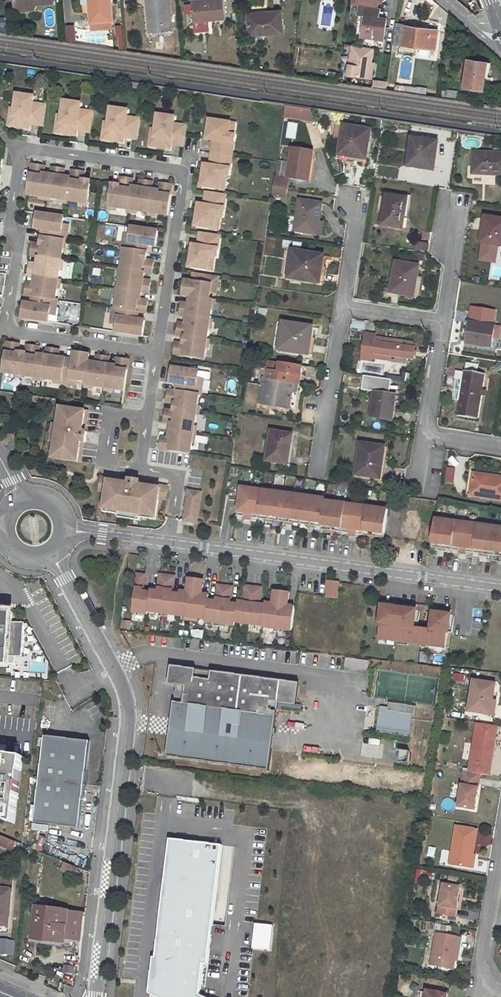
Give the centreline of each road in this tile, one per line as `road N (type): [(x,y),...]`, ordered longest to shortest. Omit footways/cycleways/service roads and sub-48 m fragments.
road 1 (residential): [(154,357),(181,174),(17,150),(7,223),(16,242),(9,303)]
road 2 (unclassified): [(49,553),(125,713),(92,996)]
road 3 (unclassified): [(167,545),(500,590)]
road 4 (residential): [(154,357),(4,333),(9,303)]
road 5 (residential): [(344,308),(318,475)]
road 6 (residential): [(500,858),(481,988)]
road 7 (residential): [(442,321),(460,200)]
road 8 (residential): [(137,470),(102,465),(109,416),(144,421)]

